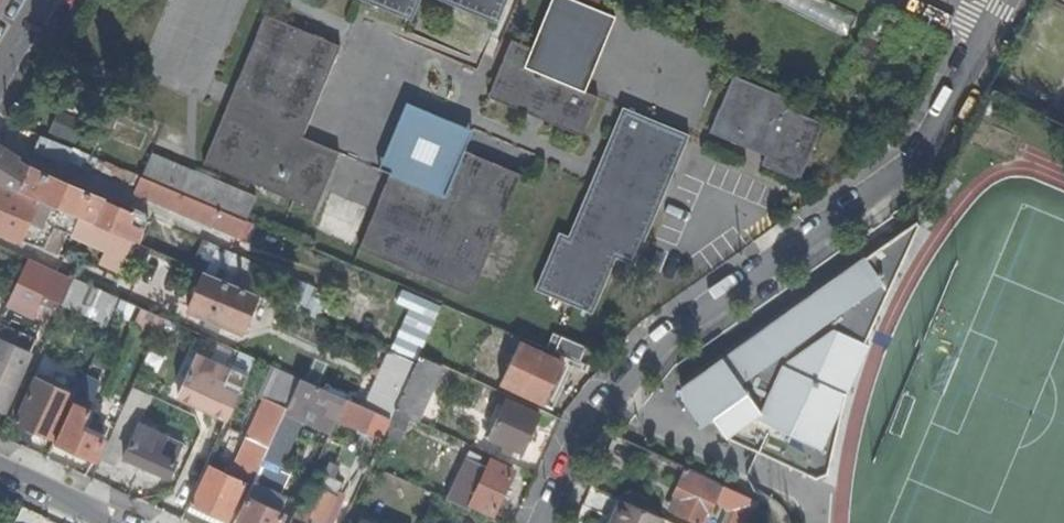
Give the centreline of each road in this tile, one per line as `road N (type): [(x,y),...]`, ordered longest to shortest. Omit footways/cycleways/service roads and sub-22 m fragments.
road 1 (residential): [(540,522),(579,438),(652,342),(898,175),(927,147),(985,33)]
road 2 (residential): [(0,464),(128,522)]

